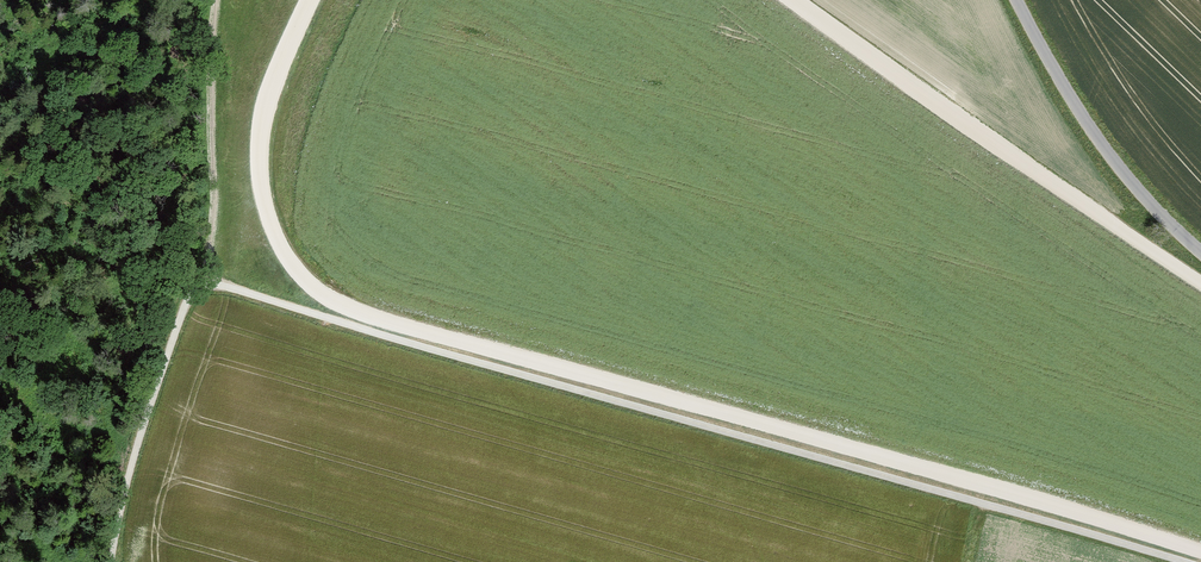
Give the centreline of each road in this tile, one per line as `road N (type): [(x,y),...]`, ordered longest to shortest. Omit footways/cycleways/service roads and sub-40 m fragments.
road 1 (track): [(220,278),(1182,561)]
road 2 (track): [(220,278),(201,276),(186,303),(123,488),(110,561)]
road 3 (unclassified): [(1200,246),(1154,210),(1099,142),(1016,0)]

